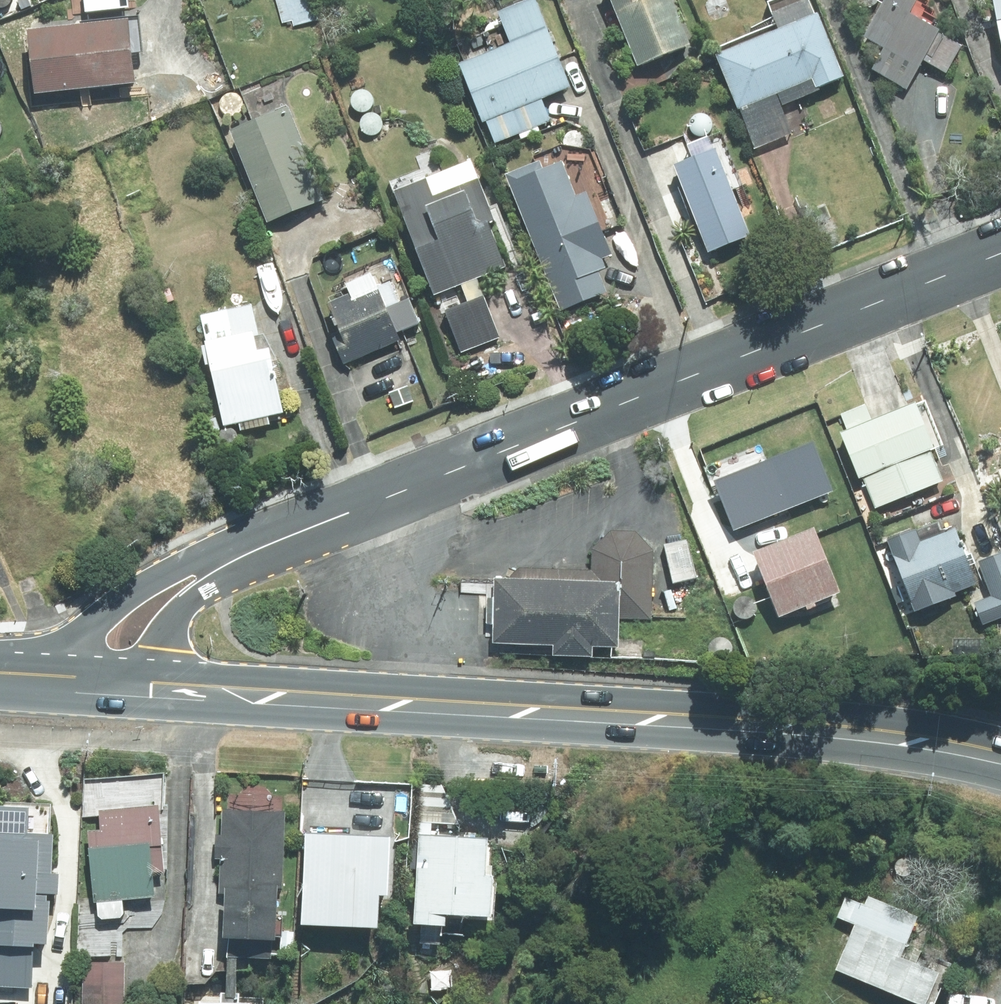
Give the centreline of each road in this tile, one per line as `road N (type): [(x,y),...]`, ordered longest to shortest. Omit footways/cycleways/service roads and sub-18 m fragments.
road 1 (primary): [(154,697),(738,728),(912,744),(1000,762)]
road 2 (secondary): [(1000,255),(305,531)]
road 3 (secondary): [(59,689),(81,639),(124,595),(169,568),(305,531)]
road 4 (secondary): [(305,531),(198,596),(162,650),(154,697)]

